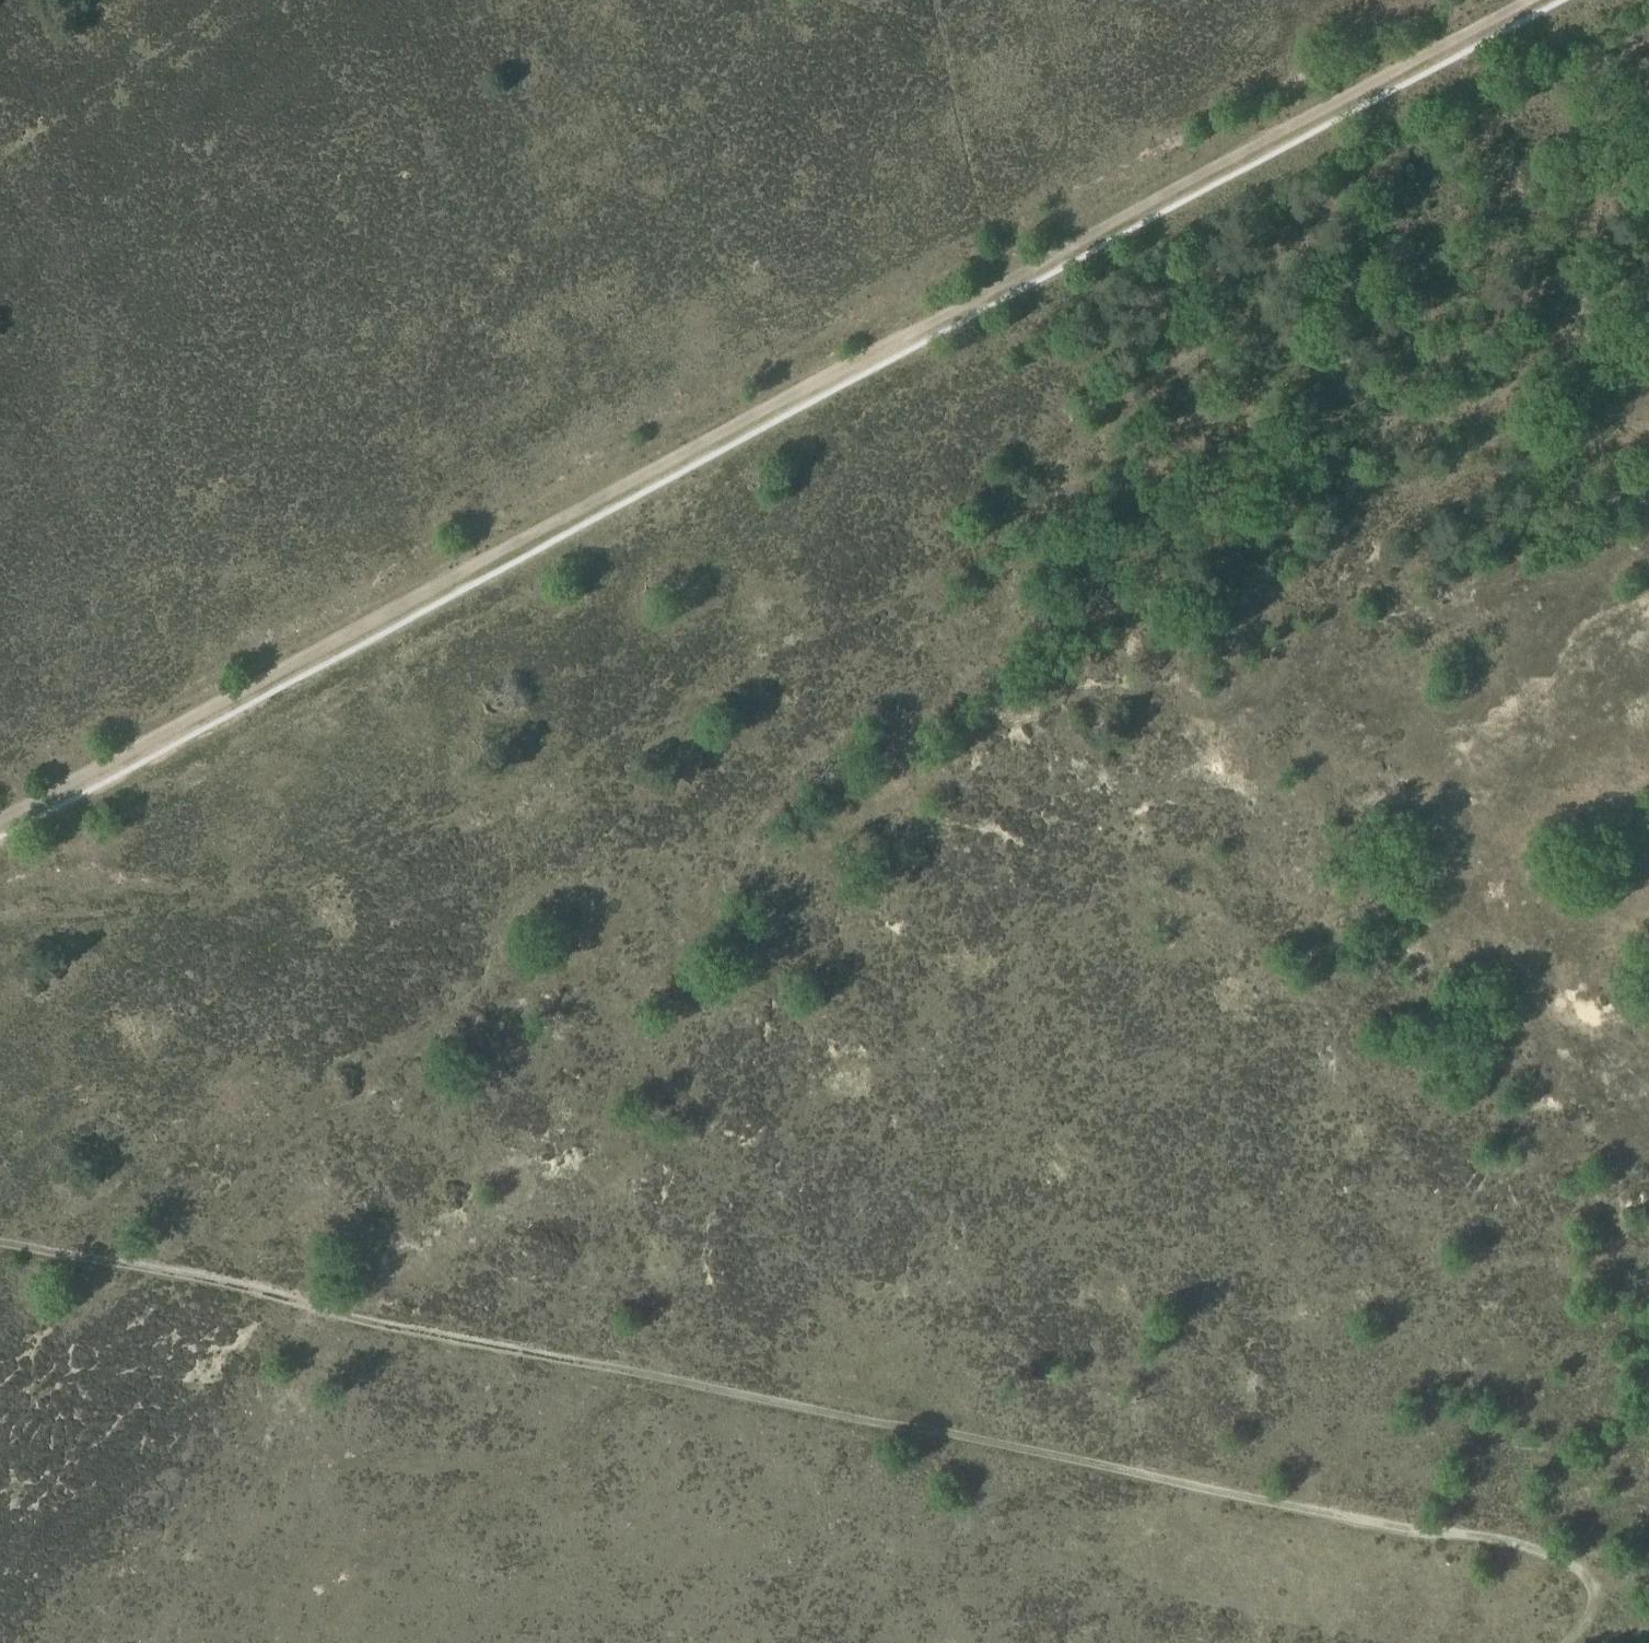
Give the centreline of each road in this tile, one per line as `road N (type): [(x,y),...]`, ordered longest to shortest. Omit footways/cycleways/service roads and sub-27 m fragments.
road 1 (track): [(1526,0),(0,811)]
road 2 (track): [(1566,1642),(1588,1624),(1591,1580),(1516,1547),(0,1235)]

